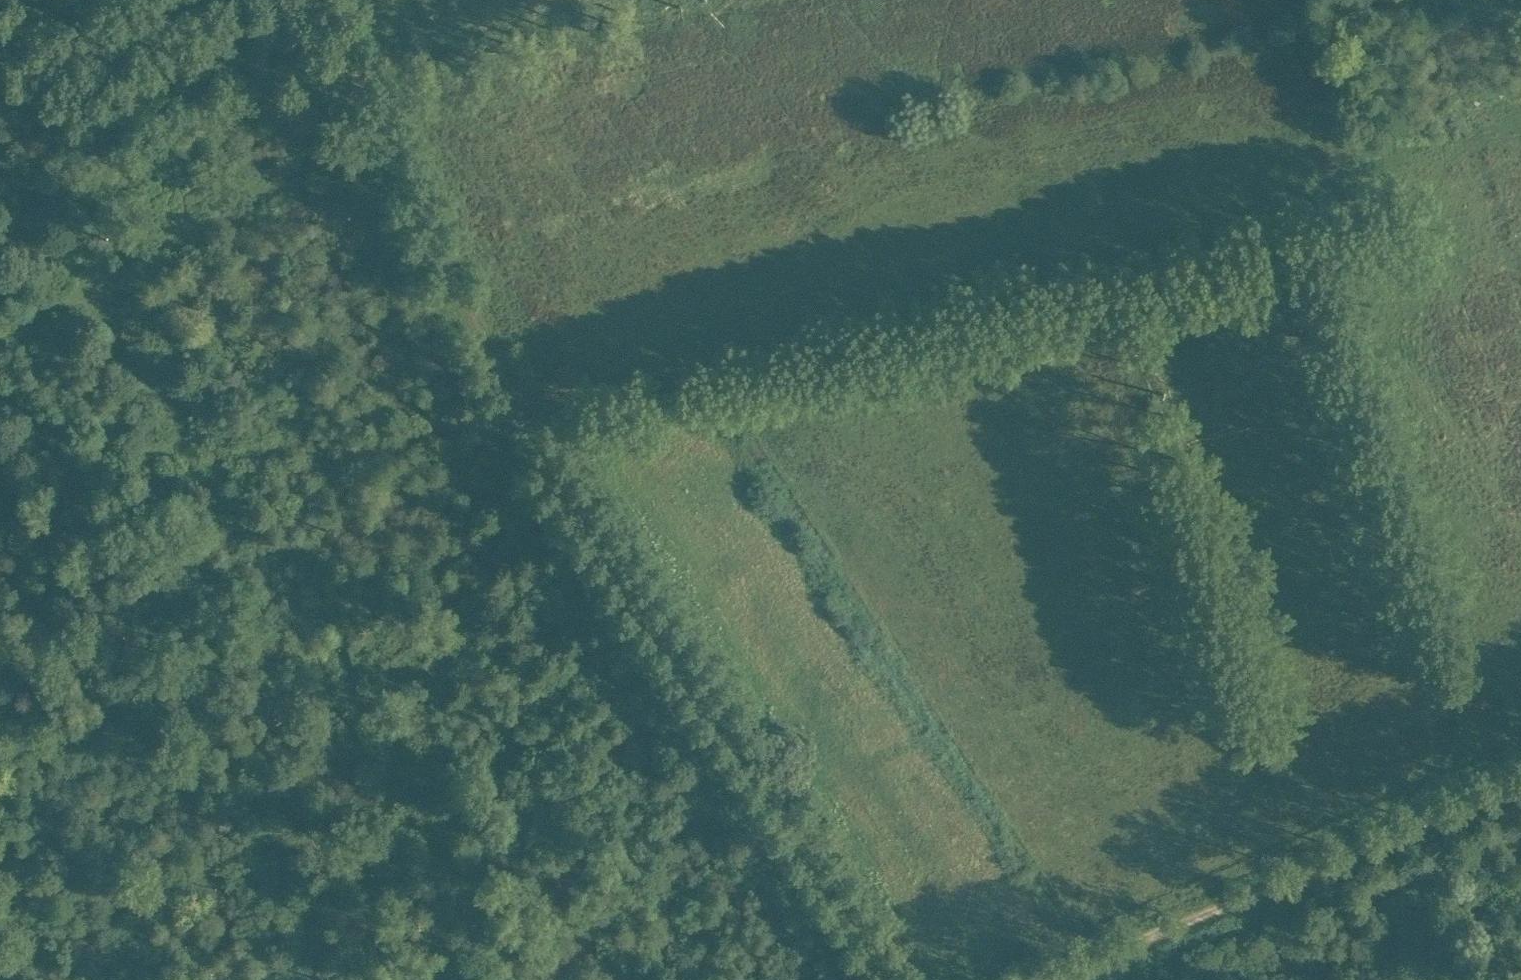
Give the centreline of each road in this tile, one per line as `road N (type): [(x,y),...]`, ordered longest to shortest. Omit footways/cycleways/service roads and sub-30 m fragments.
road 1 (track): [(889,979),(456,298),(314,0)]
road 2 (track): [(1048,979),(1520,786)]
road 3 (track): [(371,126),(0,345)]

